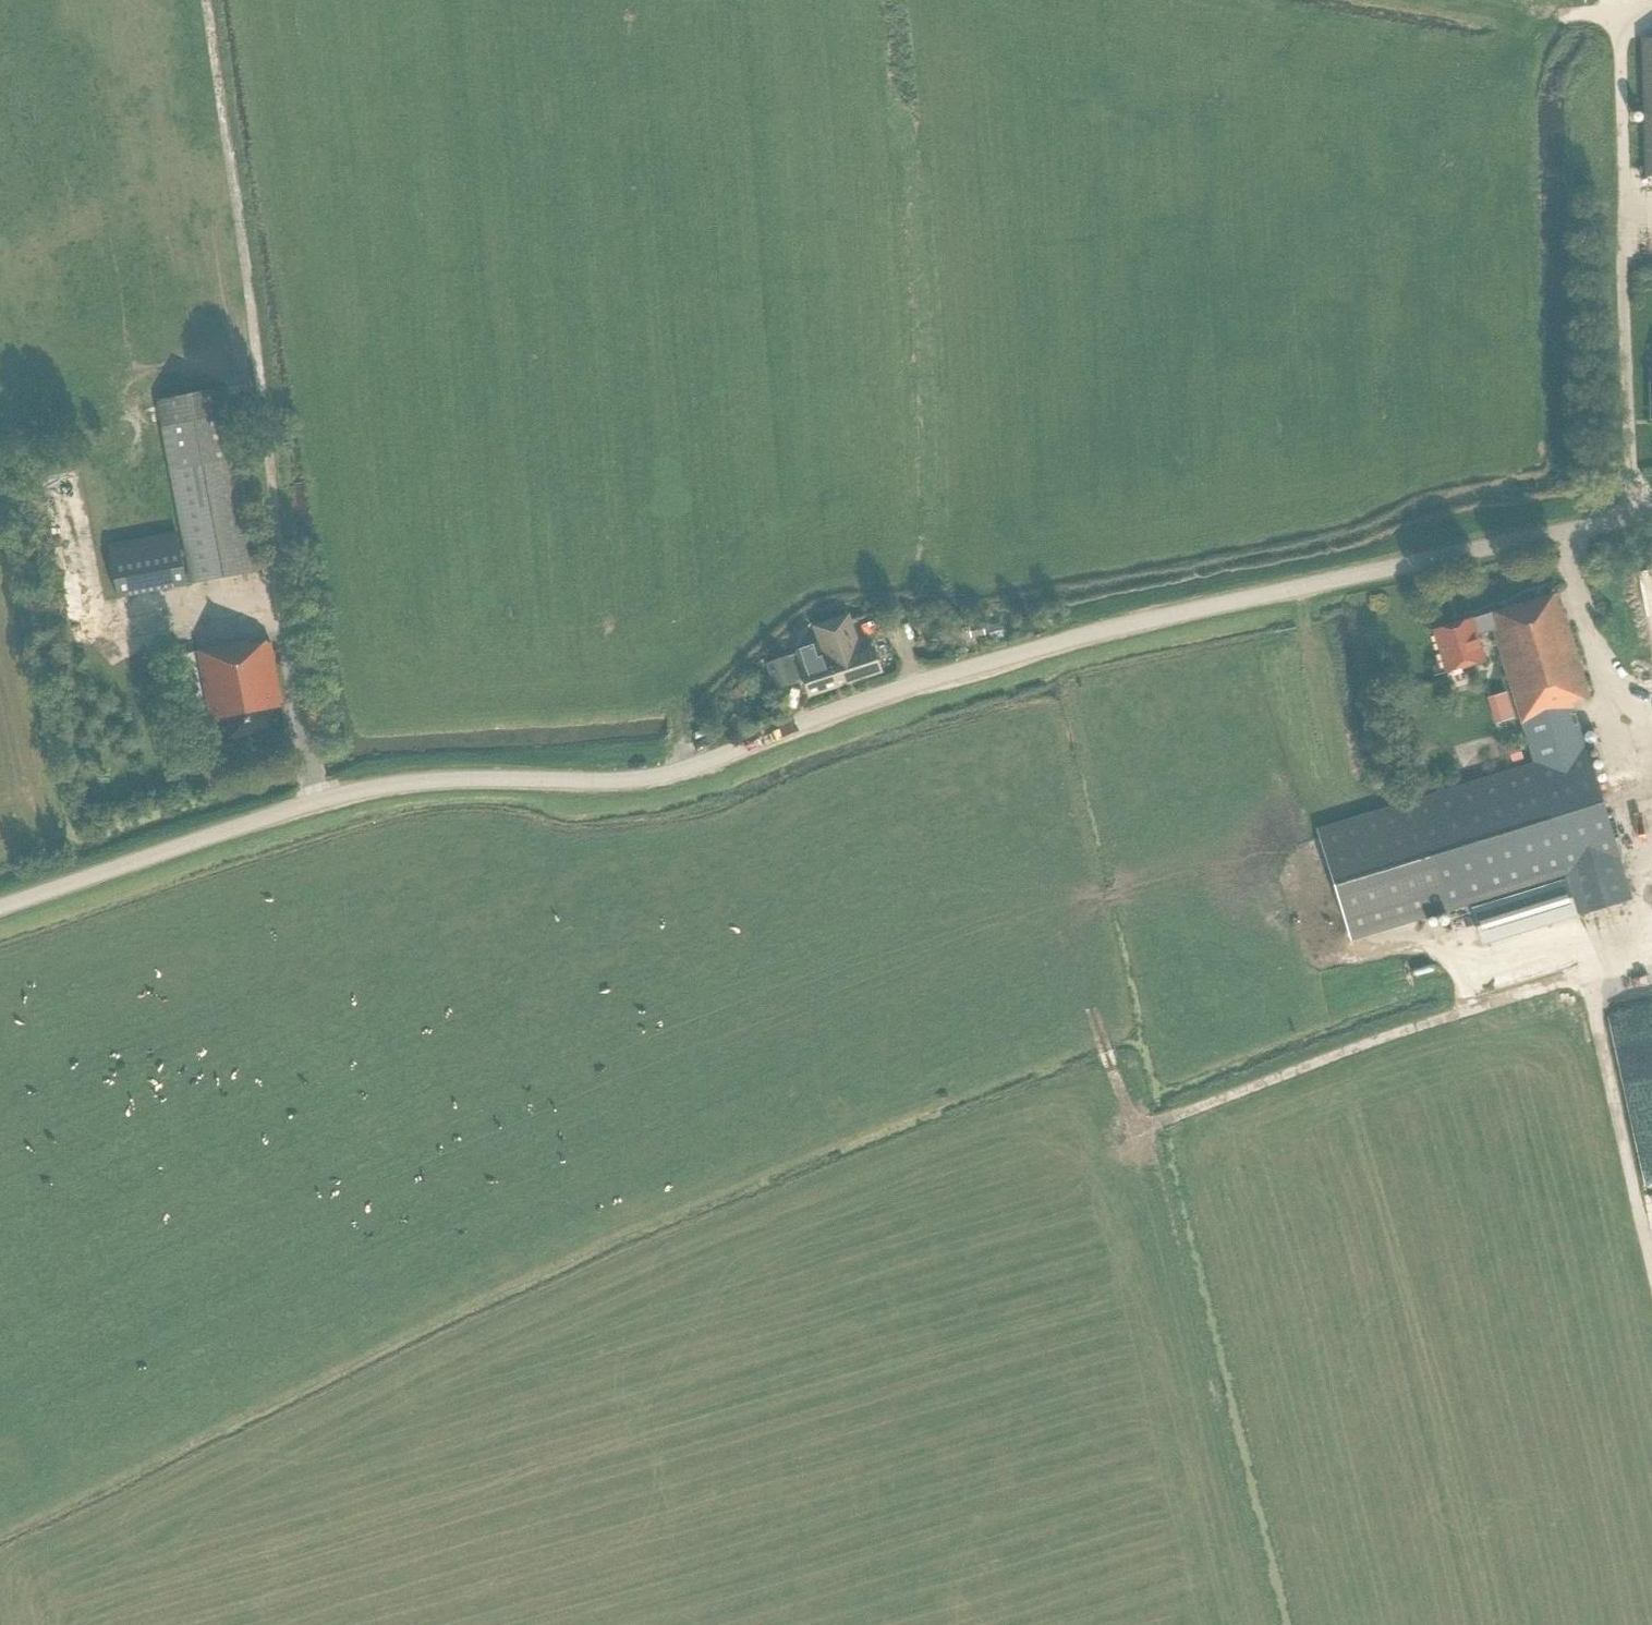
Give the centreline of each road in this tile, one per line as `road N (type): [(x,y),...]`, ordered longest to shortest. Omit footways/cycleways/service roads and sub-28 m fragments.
road 1 (tertiary): [(0,907),(362,790),(470,778),(660,776),(916,684),(1082,636),(1651,514)]
road 2 (track): [(1633,518),(1617,0)]
road 3 (track): [(1588,967),(1651,1249)]

